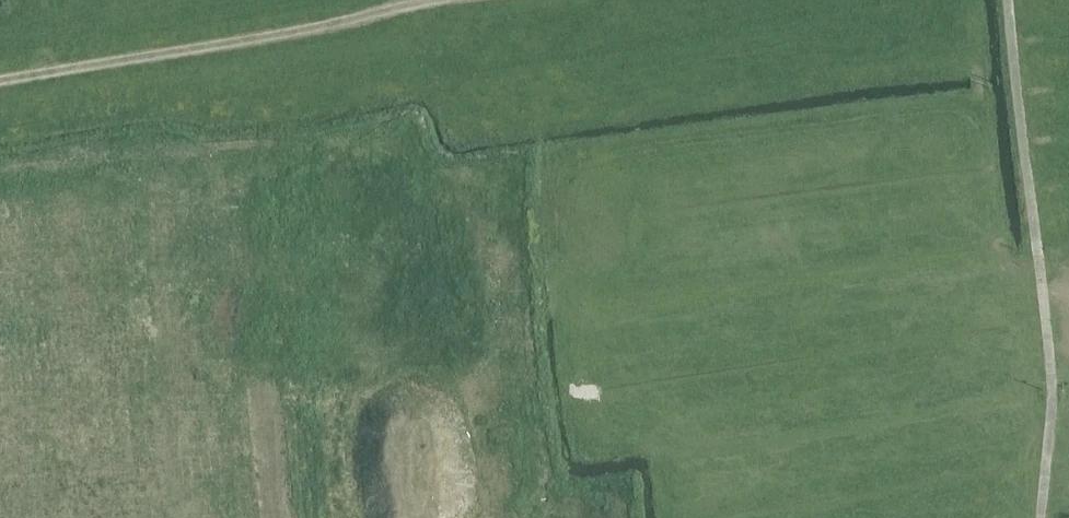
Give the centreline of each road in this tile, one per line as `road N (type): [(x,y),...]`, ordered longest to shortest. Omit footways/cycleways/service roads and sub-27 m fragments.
road 1 (track): [(1011,0),(1046,385),(1037,517)]
road 2 (track): [(438,0),(332,27),(0,80)]

